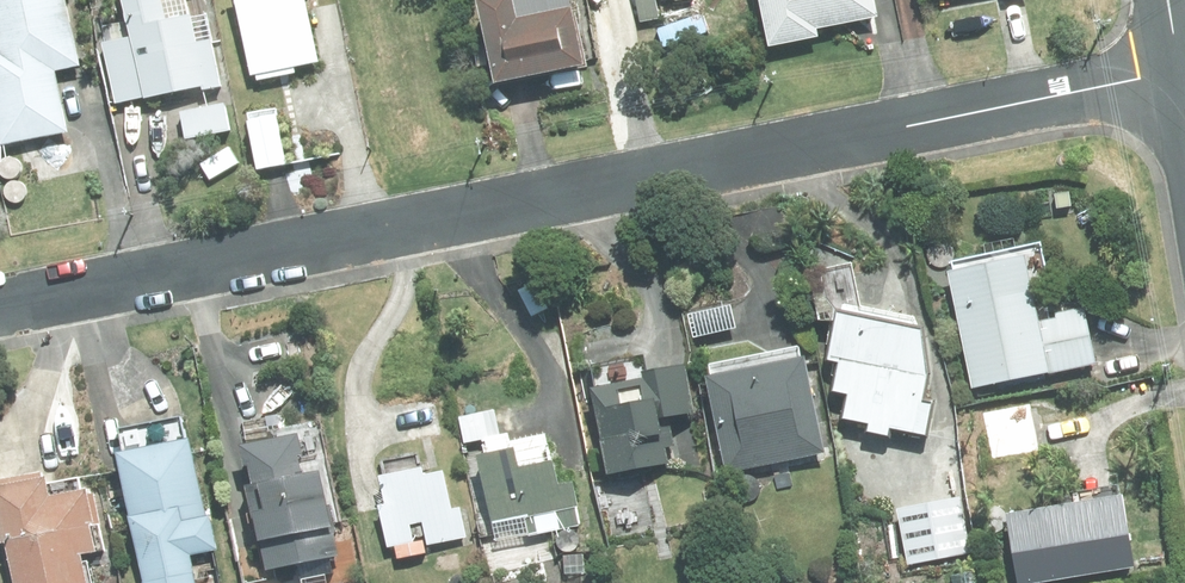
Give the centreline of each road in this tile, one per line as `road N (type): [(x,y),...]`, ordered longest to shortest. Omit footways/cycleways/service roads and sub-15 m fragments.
road 1 (residential): [(0,307),(1181,73)]

